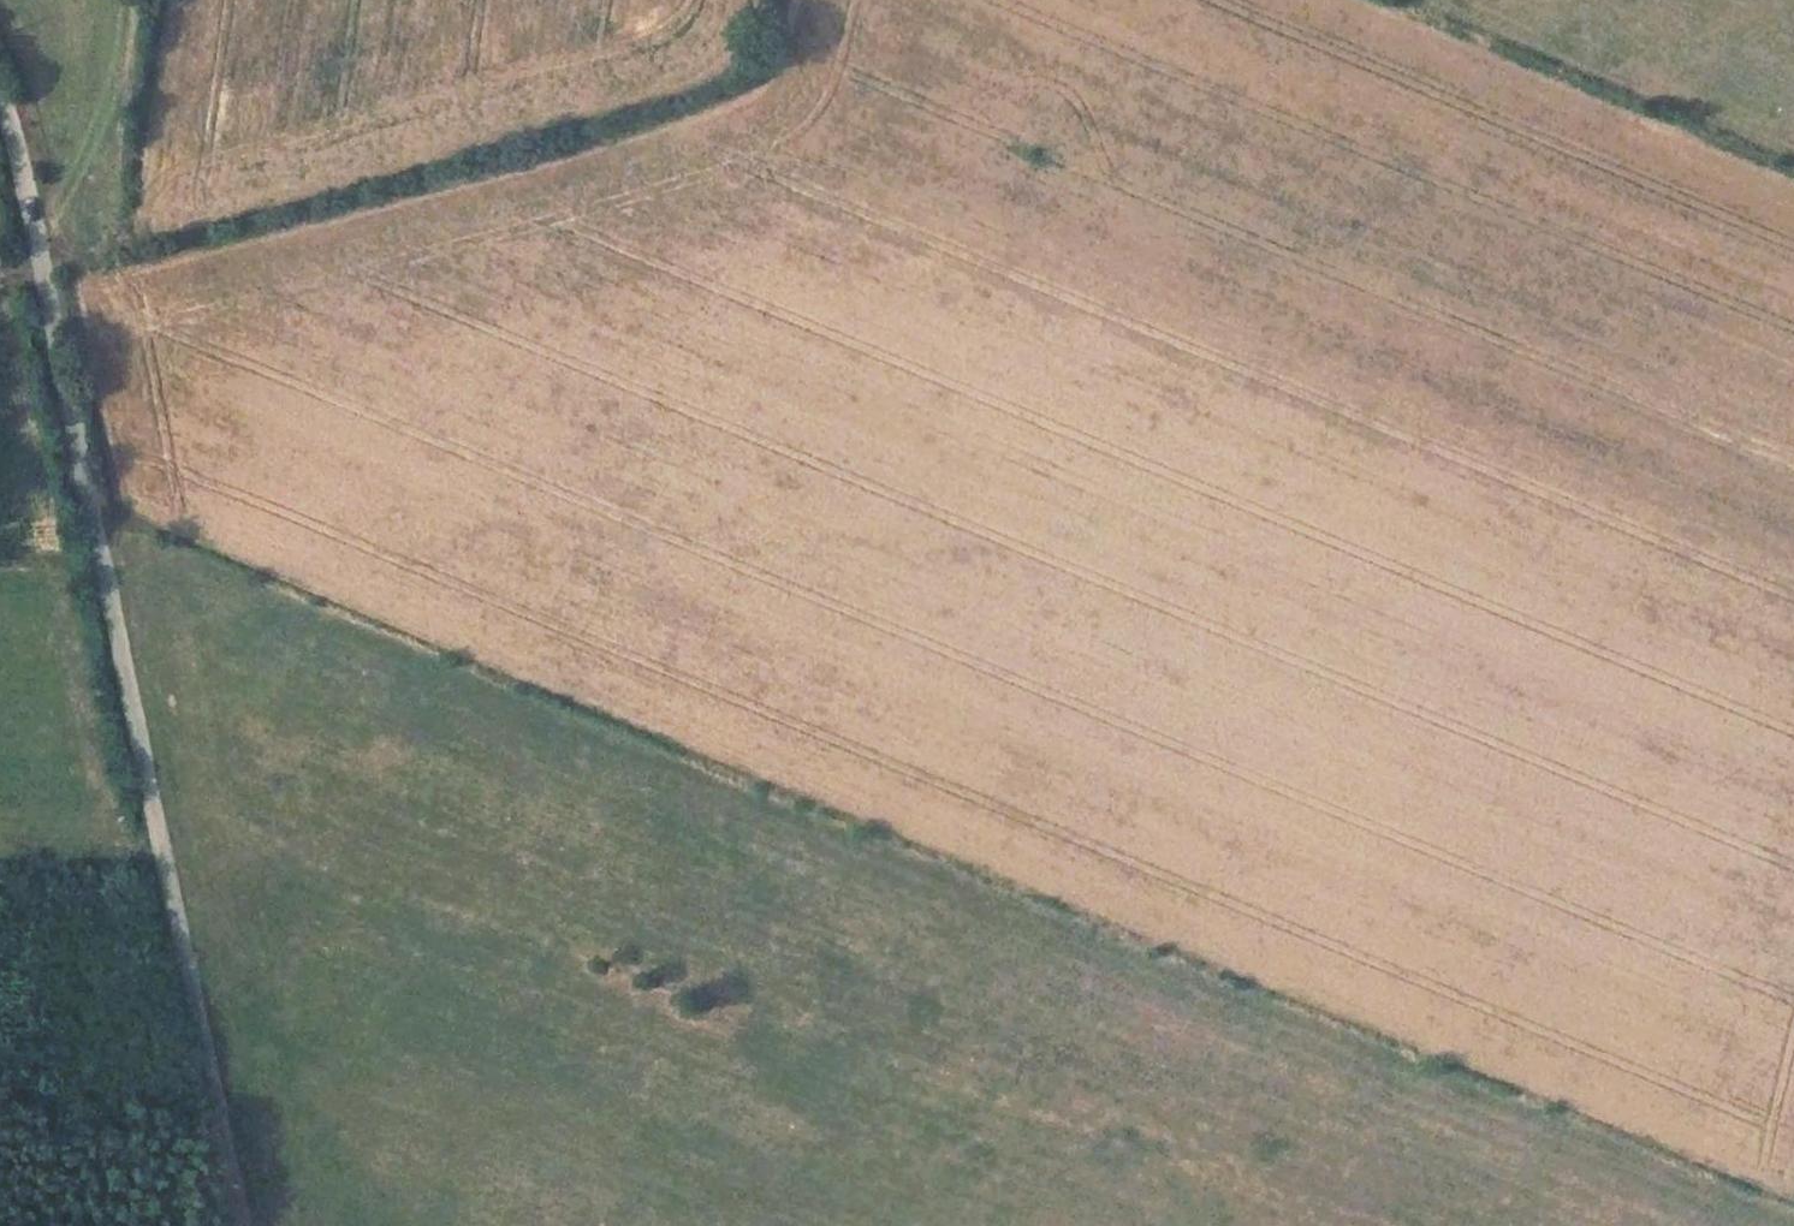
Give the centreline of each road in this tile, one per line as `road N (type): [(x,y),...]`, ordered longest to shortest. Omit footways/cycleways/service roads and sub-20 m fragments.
road 1 (unclassified): [(243,1225),(0,98)]

